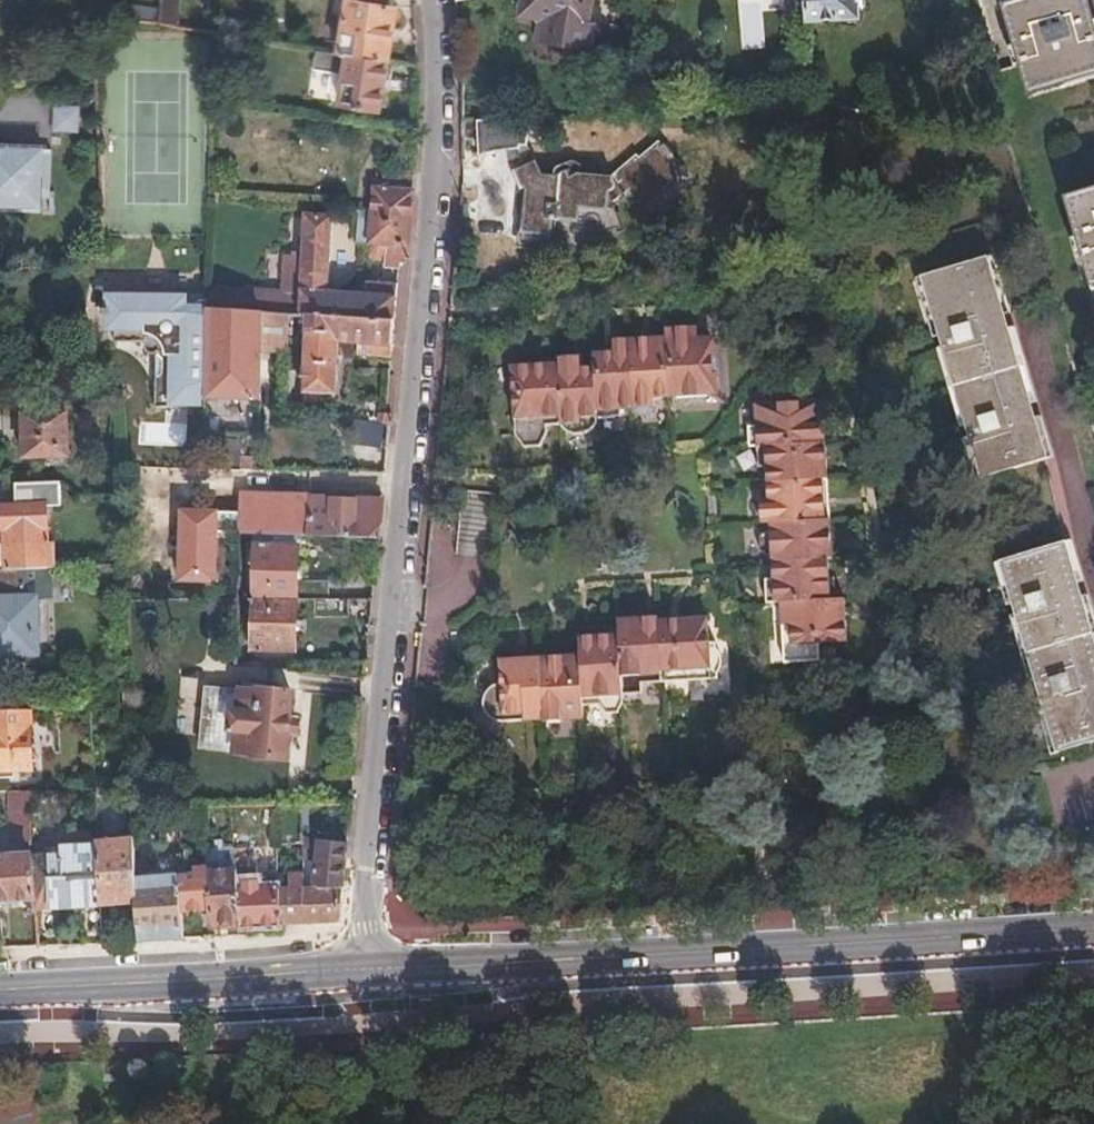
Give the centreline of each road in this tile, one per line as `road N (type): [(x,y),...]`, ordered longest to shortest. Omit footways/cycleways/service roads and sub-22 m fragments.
road 1 (residential): [(360,971),(432,226),(440,71),(428,0)]
road 2 (primary): [(1093,928),(360,971)]
road 3 (primary): [(360,971),(0,993)]

